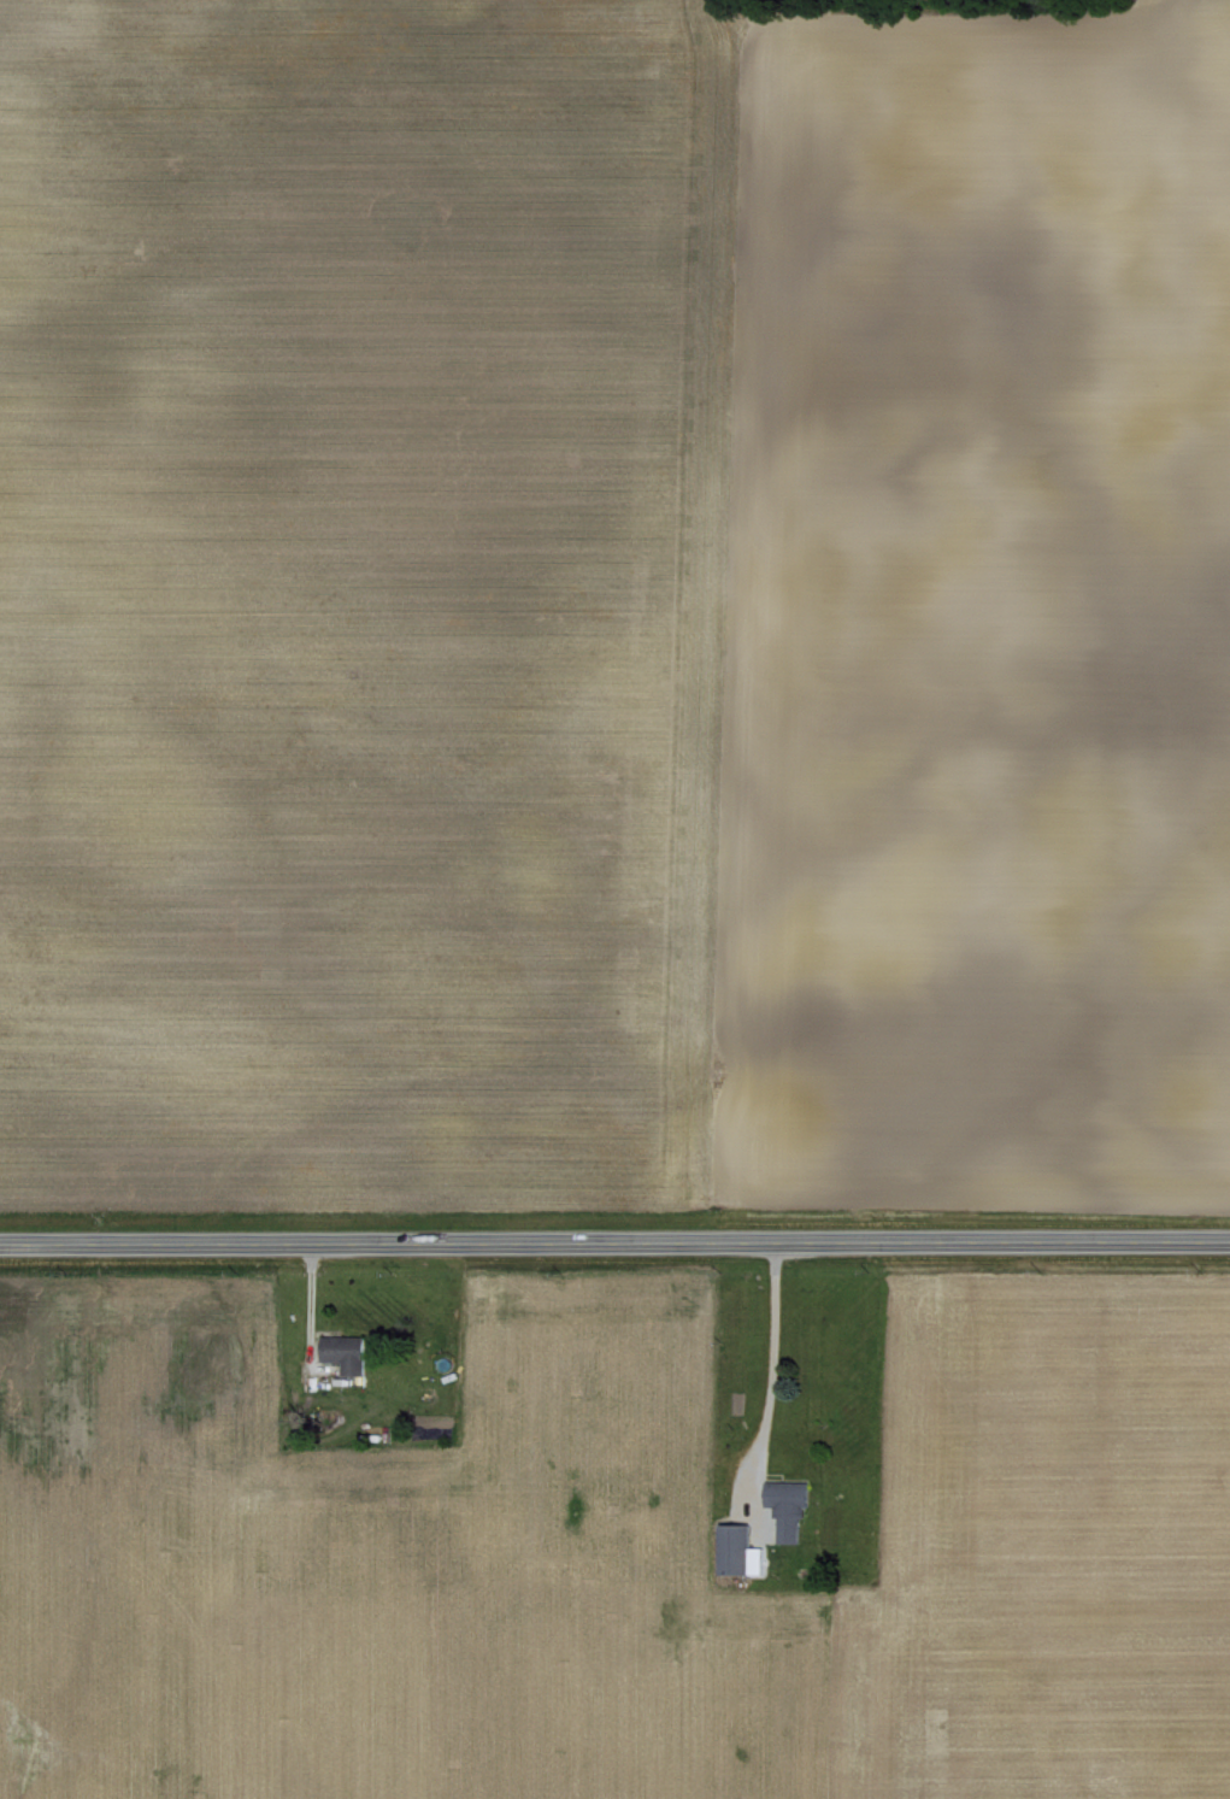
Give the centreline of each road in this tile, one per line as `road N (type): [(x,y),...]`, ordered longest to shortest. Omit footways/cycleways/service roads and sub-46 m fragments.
road 1 (primary): [(1229,1241),(0,1245)]

